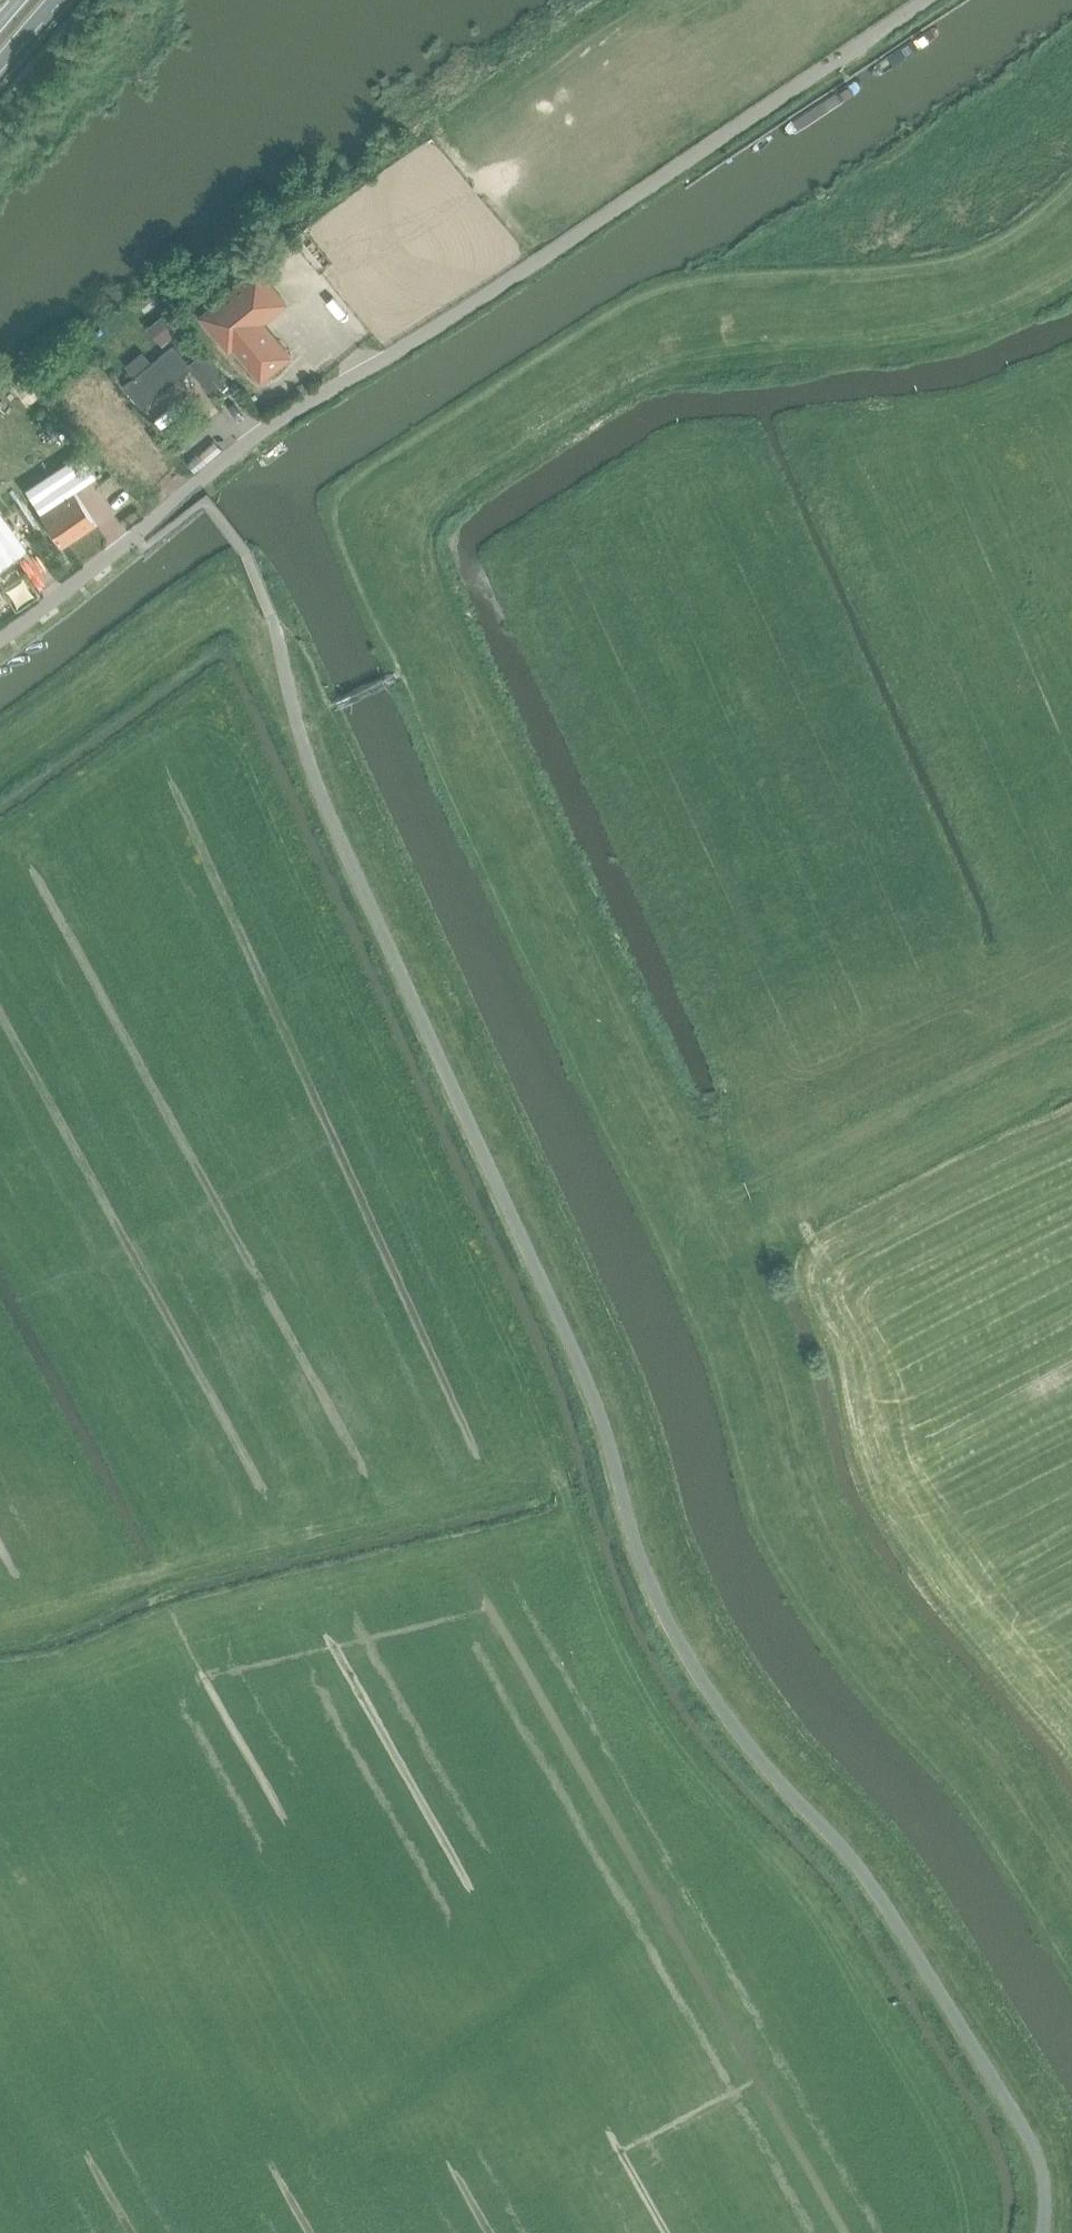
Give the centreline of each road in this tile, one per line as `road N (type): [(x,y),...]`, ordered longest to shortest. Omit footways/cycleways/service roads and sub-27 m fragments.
road 1 (unclassified): [(924,0),(559,248),(212,469),(0,639)]
road 2 (track): [(694,1219),(1071,1022)]

